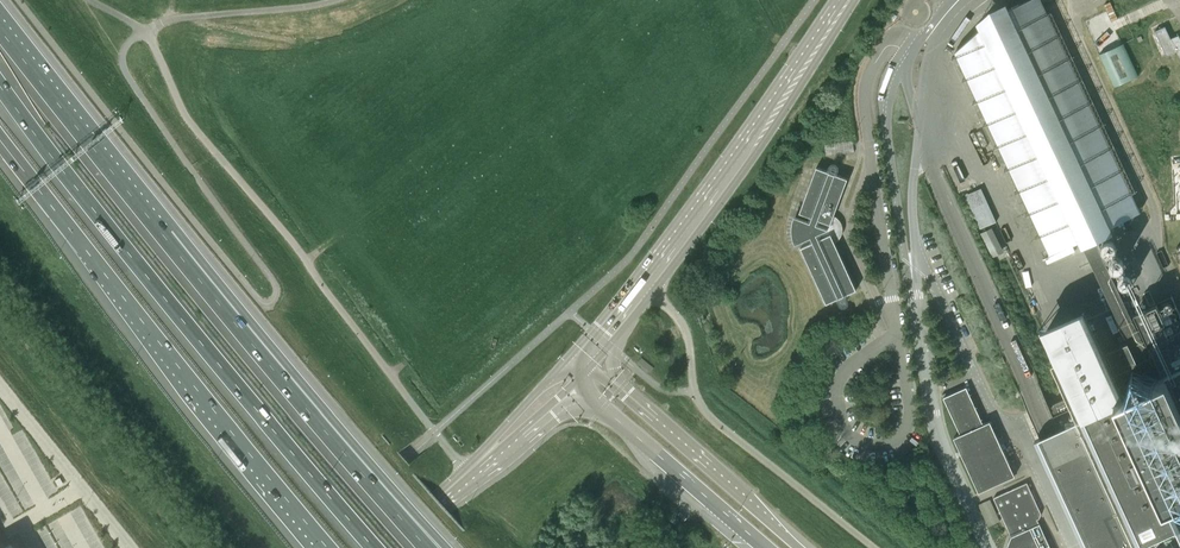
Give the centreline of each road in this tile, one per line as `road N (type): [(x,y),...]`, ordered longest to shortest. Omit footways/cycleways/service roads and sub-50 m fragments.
road 1 (motorway): [(0,91),(375,547)]
road 2 (motorway): [(358,478),(0,36)]
road 3 (unclassified): [(469,477),(292,242),(192,125),(150,27)]
road 4 (motorway): [(0,139),(328,547)]
road 5 (unclassified): [(874,547),(704,411),(682,324),(638,280)]
road 6 (primary): [(638,280),(843,0)]
road 7 (motorway): [(799,547),(578,359)]
road 8 (motorway): [(565,376),(766,547)]
road 9 (unclassified): [(0,387),(130,547)]
road 10 (primary): [(469,477),(565,376)]

